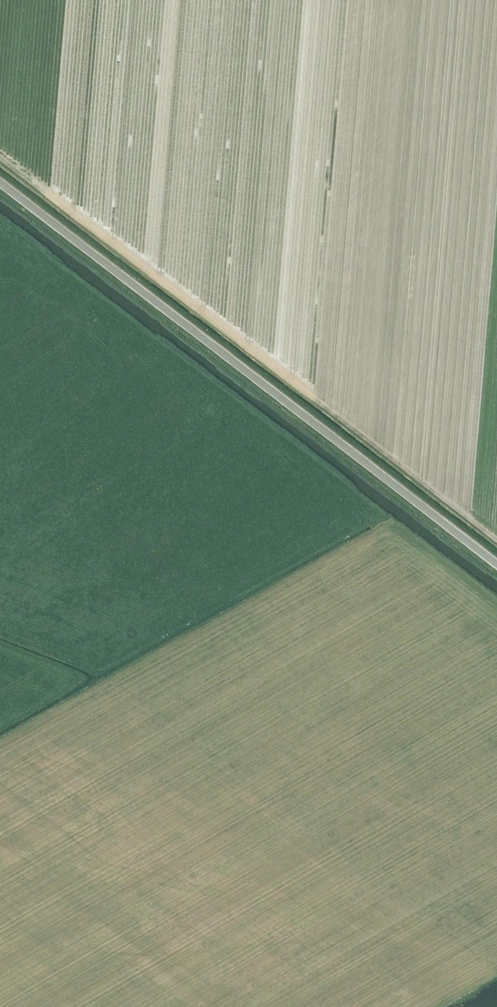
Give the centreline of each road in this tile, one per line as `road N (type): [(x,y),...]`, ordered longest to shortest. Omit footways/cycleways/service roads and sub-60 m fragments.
road 1 (unclassified): [(496,563),(0,183)]

